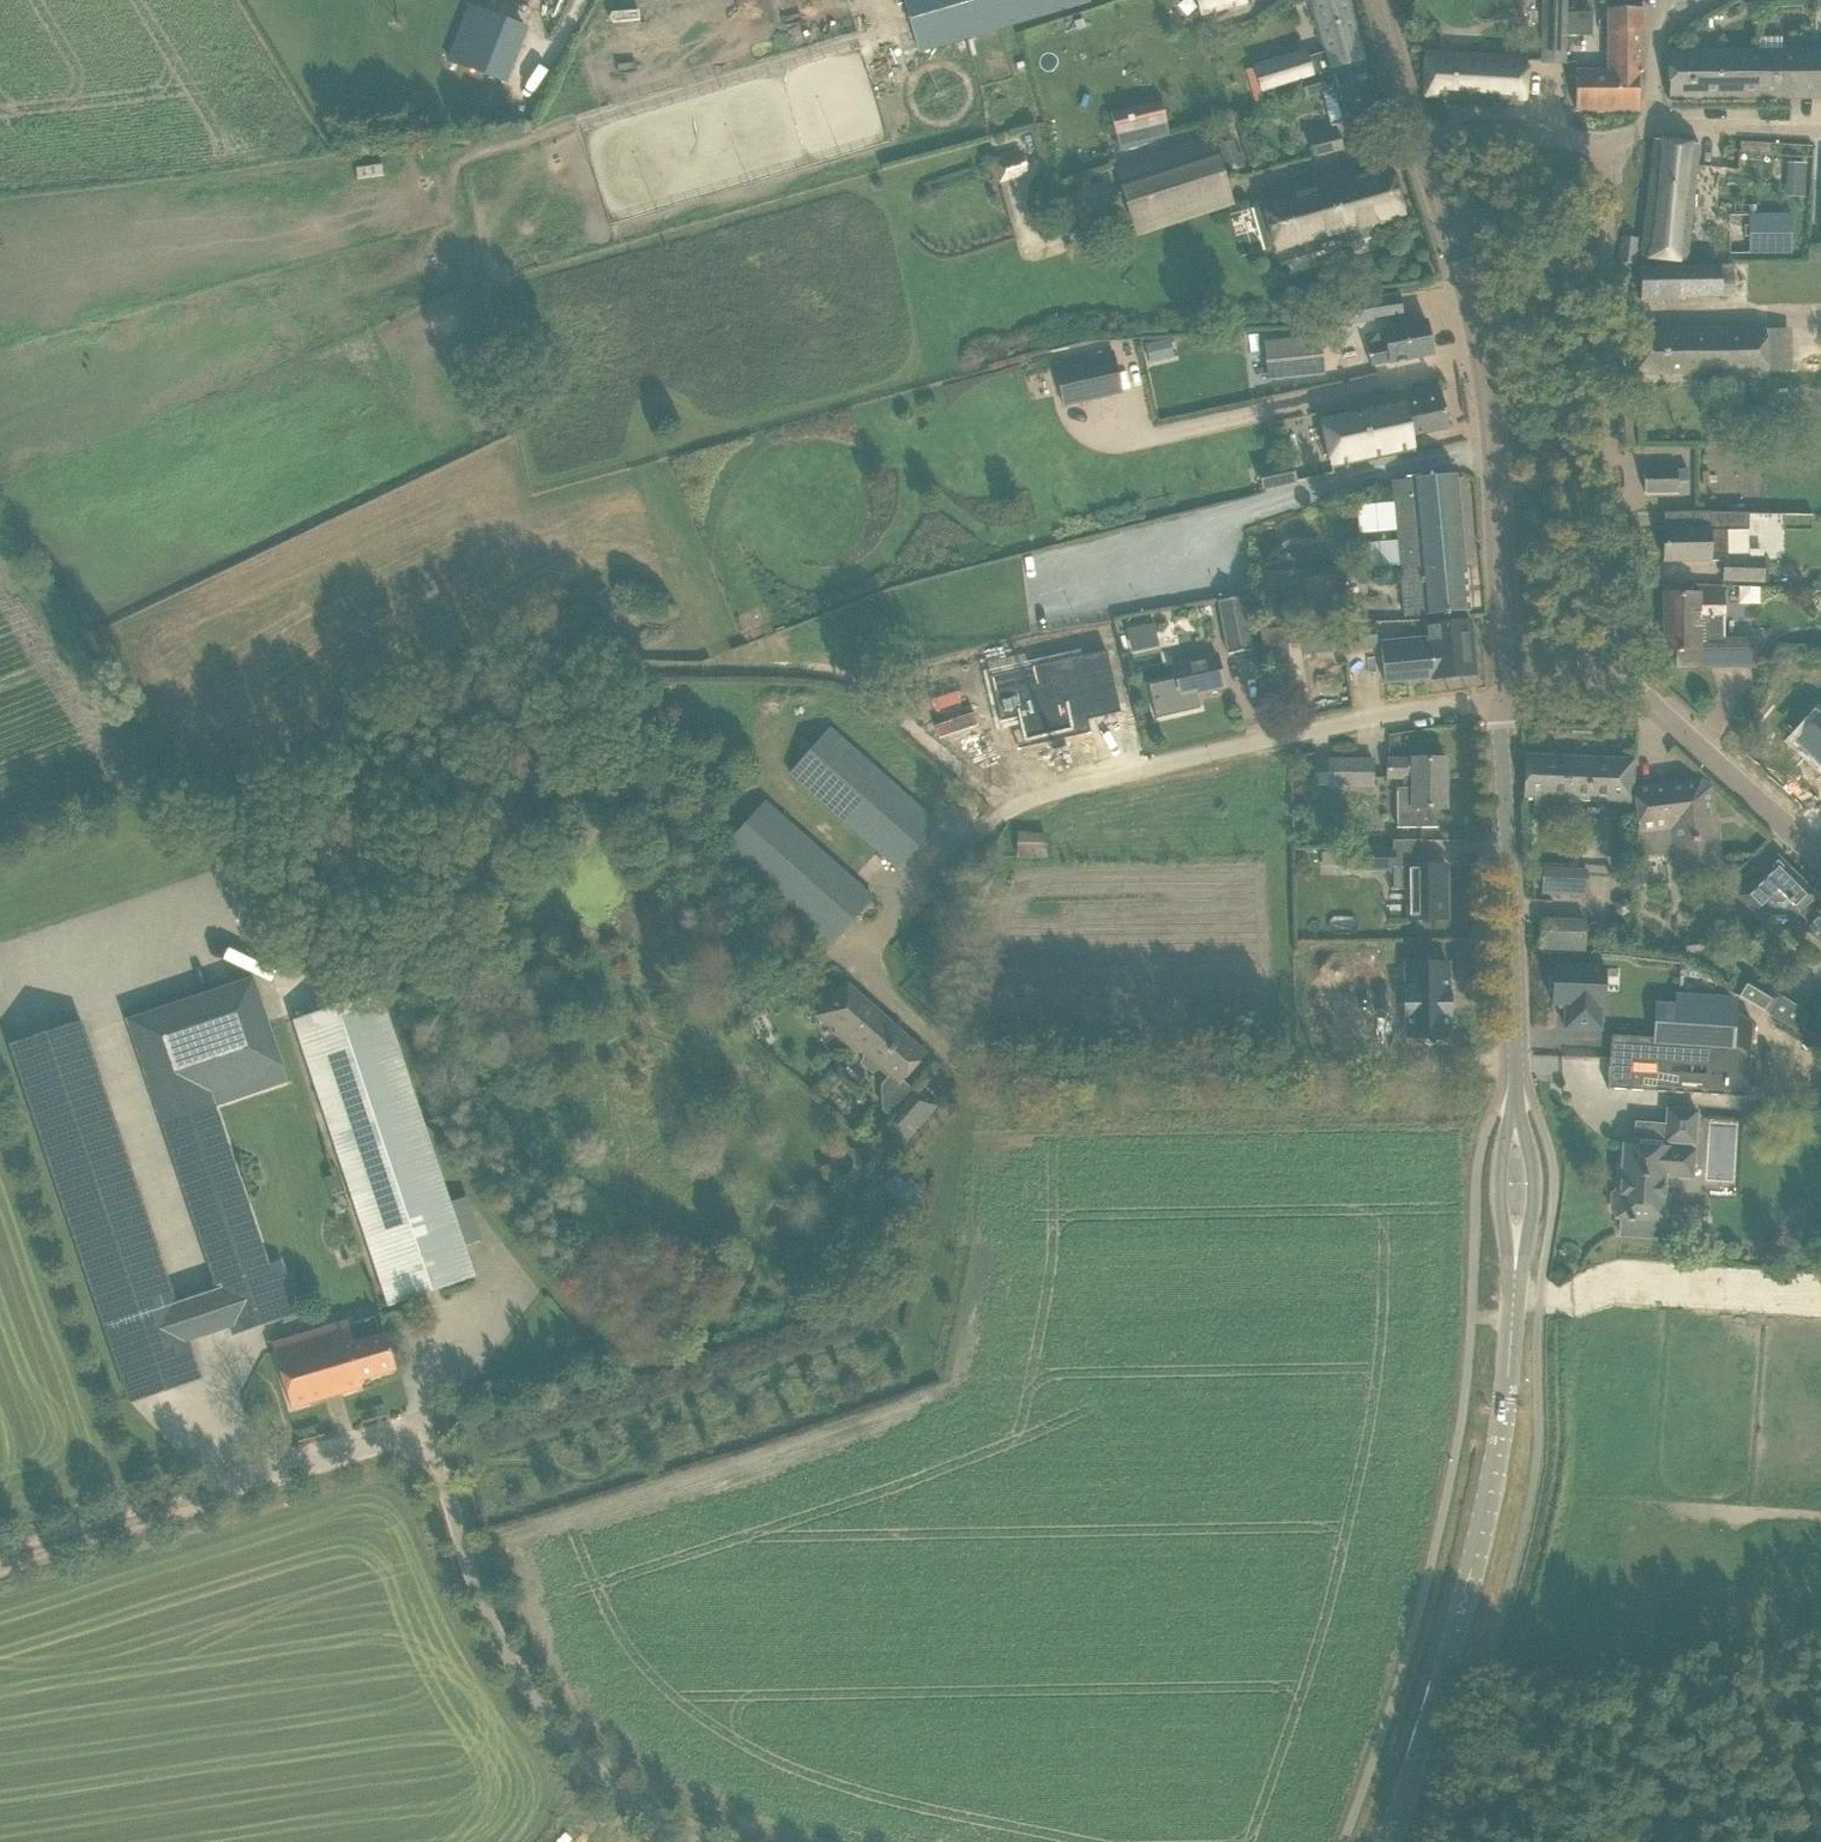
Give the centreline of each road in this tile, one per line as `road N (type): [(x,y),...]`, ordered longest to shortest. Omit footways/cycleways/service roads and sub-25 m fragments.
road 1 (track): [(188,755),(342,820),(485,841),(535,814),(629,676),(659,665),(786,660),(866,676),(1005,809)]
road 2 (unclassified): [(876,982),(944,1047),(1003,1070),(1513,1064)]
road 3 (tertiary): [(1388,1841),(1496,1465),(1517,1253)]
road 4 (tertiary): [(1527,662),(1503,626),(1496,453),(1476,308),(1415,124)]
road 5 (residential): [(1605,665),(1606,148)]
road 6 (residential): [(1005,809),(1075,780),(1401,714),(1501,705)]
road 7 (unclassified): [(723,1841),(677,1821),(583,1750),(527,1684),(440,1471)]
road 8 (track): [(440,1471),(419,1433),(315,1453),(0,1556)]
road 9 (tertiary): [(1513,1064),(1501,705)]
road 10 (residential): [(1820,860),(1605,665)]
road 11 (residential): [(1415,124),(1606,148)]
road 12 (residential): [(1820,119),(1658,122)]
road 13 (residential): [(1658,122),(1660,25),(1705,0)]
road 14 (tertiary): [(1517,1253),(1537,1191),(1517,1114)]
road 15 (tertiary): [(1517,1114),(1498,1171),(1517,1253)]
road 16 (tertiary): [(1415,124),(1381,0)]

